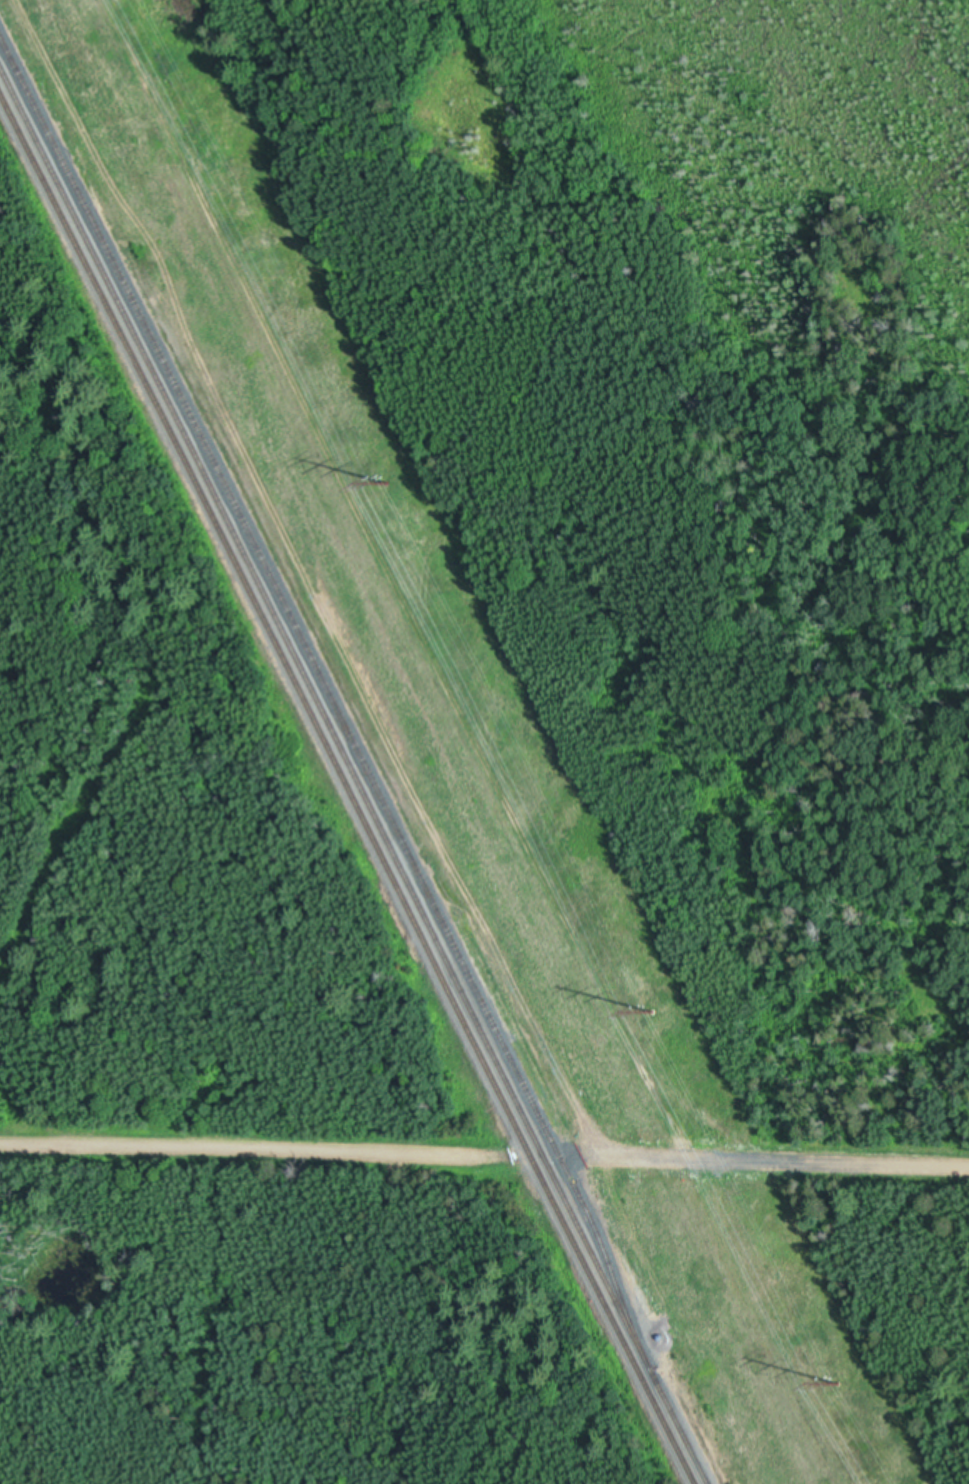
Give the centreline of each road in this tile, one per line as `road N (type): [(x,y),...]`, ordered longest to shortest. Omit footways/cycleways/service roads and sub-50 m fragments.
road 1 (residential): [(968,1168),(0,1143)]

